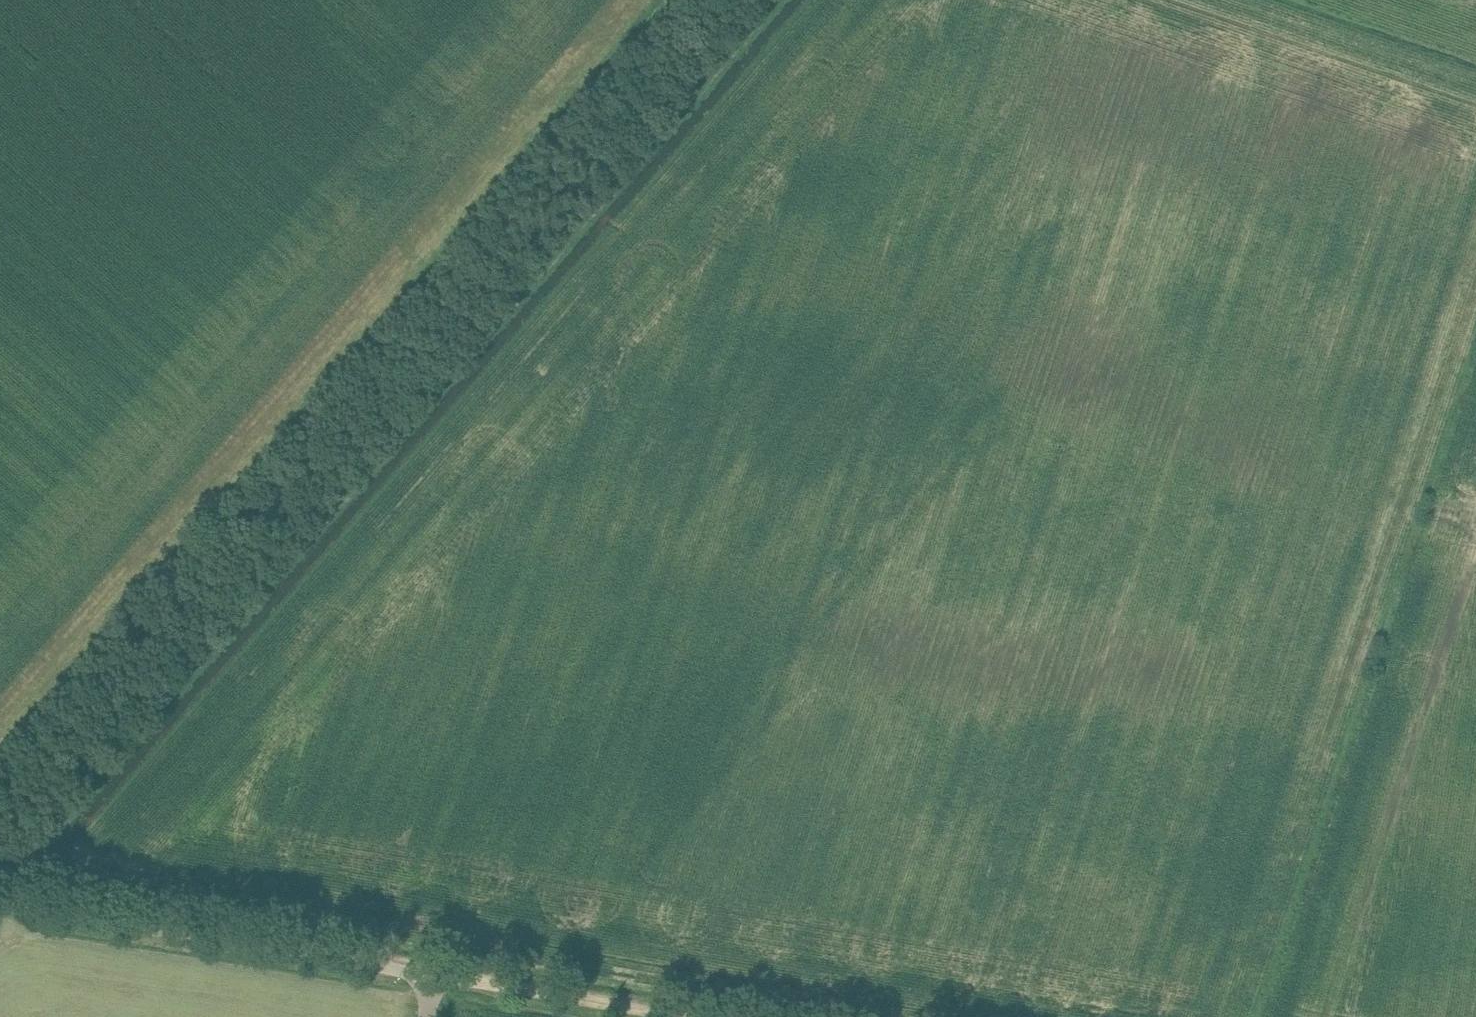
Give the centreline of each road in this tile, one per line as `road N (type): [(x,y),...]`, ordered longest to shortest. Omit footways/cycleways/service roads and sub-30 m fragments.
road 1 (unclassified): [(436,974),(0,901)]
road 2 (track): [(687,1016),(436,974)]

